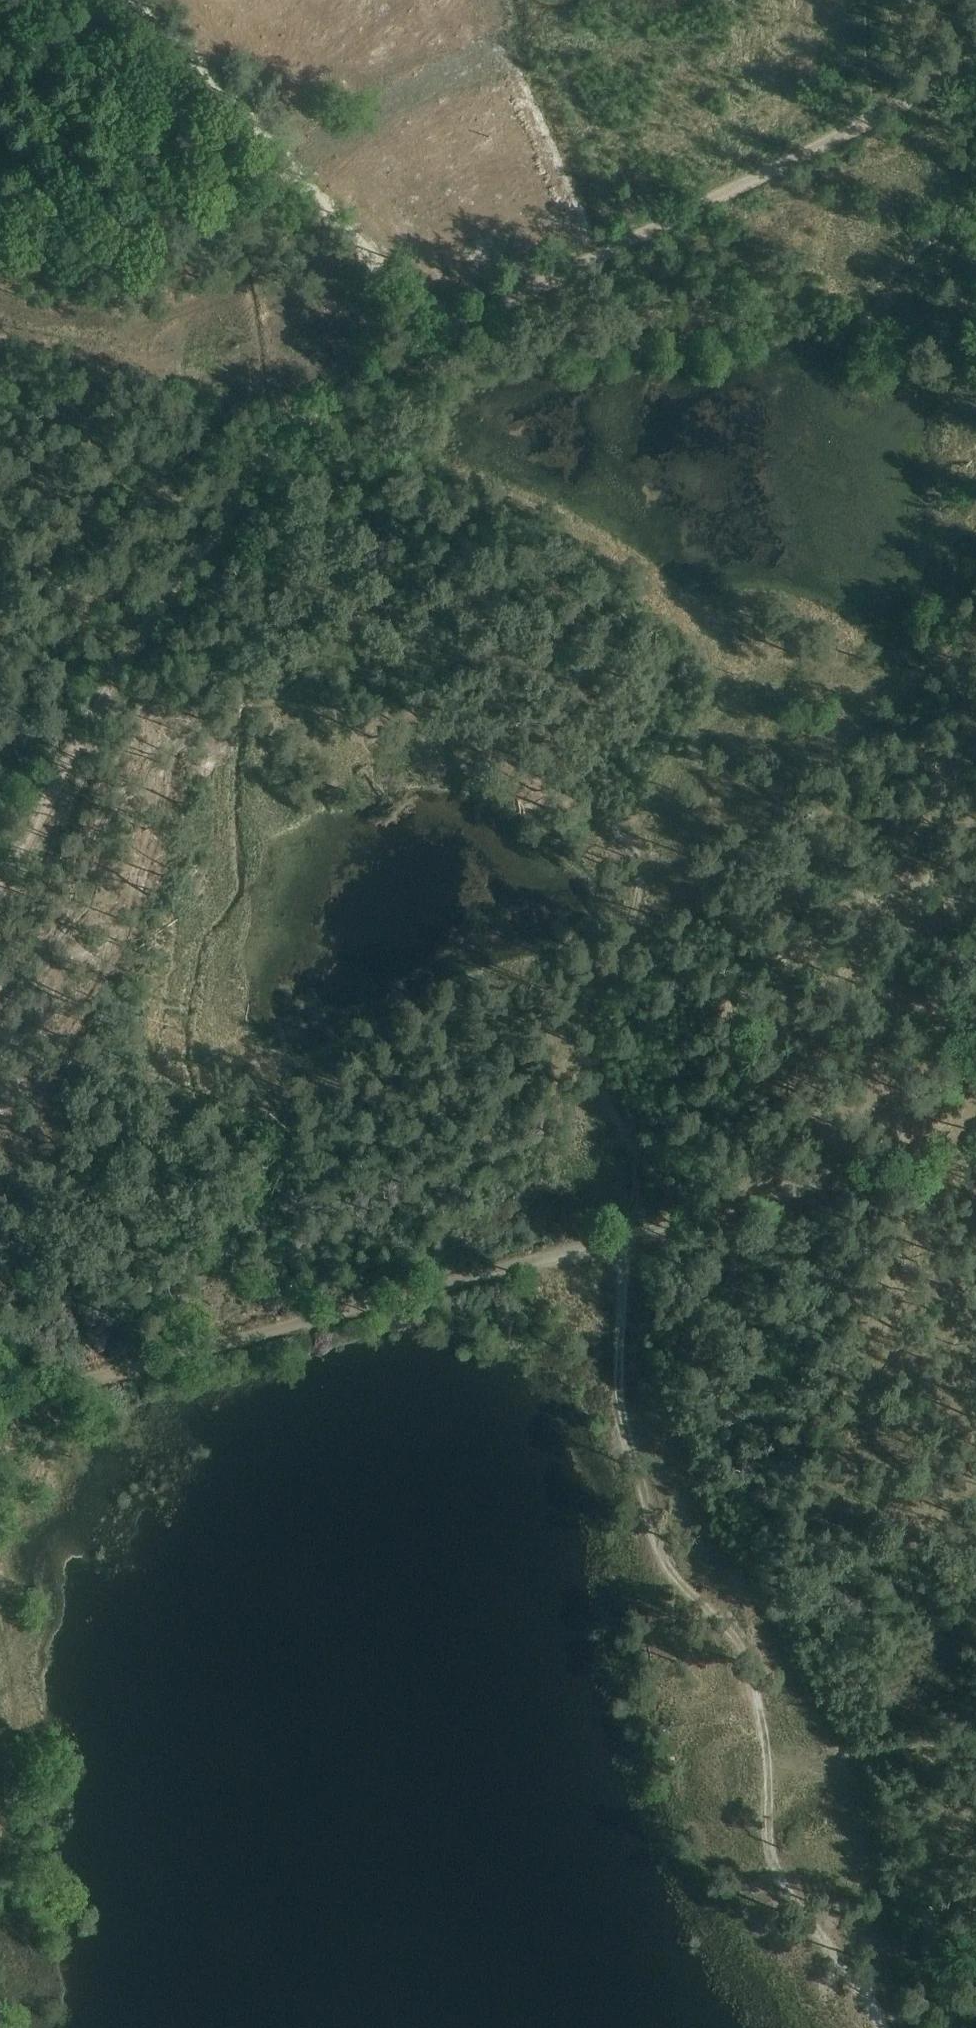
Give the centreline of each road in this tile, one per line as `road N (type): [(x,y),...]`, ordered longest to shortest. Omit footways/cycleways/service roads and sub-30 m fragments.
road 1 (track): [(0,865),(277,426),(321,389),(419,337)]
road 2 (track): [(419,337),(869,116)]
road 3 (track): [(869,116),(975,61)]

